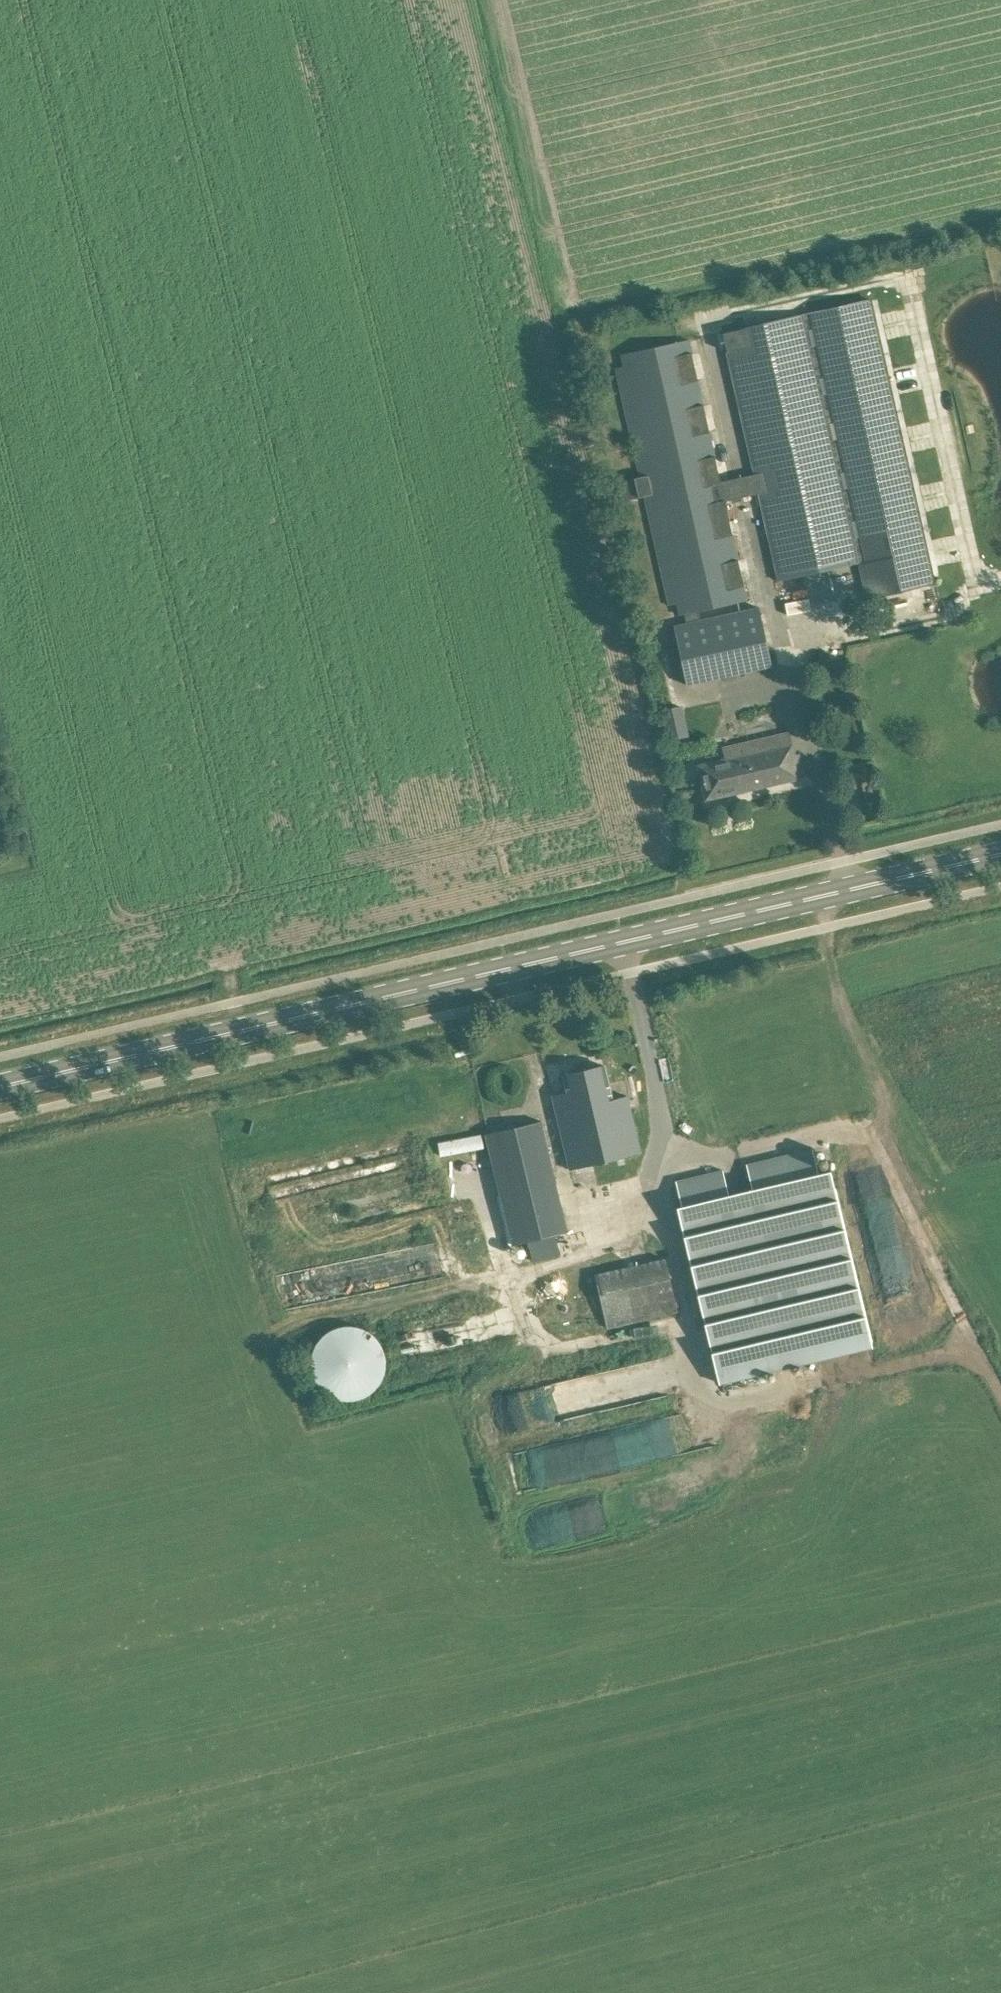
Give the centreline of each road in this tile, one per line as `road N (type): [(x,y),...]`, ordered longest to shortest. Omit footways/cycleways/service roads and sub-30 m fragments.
road 1 (primary): [(0,1084),(1000,852)]
road 2 (track): [(1000,1397),(867,1130)]

